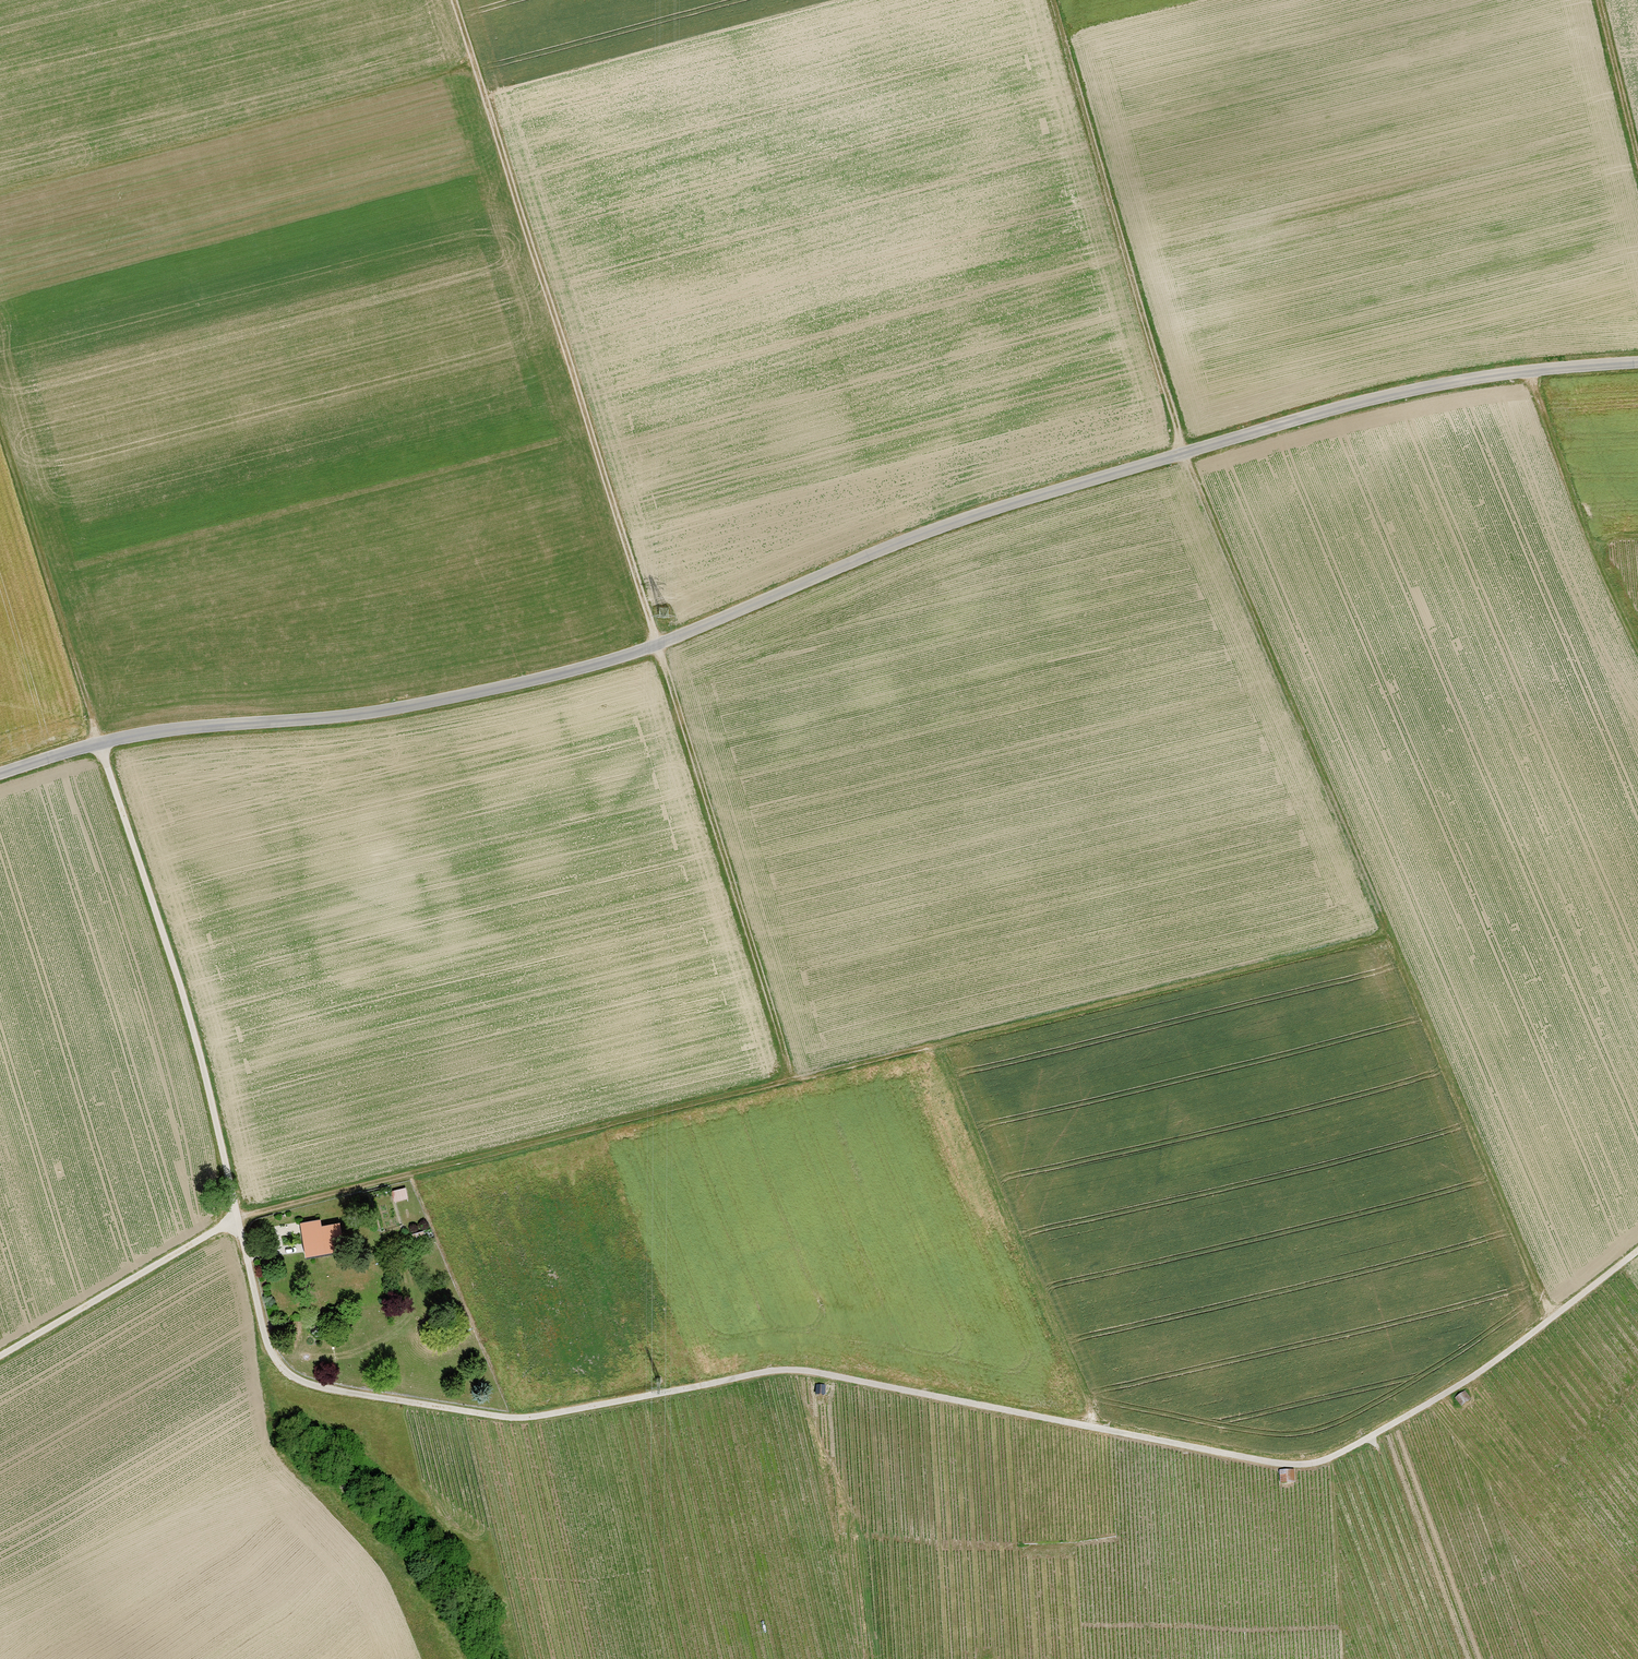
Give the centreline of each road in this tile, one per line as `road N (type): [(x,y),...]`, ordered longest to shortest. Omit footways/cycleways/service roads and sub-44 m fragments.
road 1 (track): [(0,431),(188,1013),(264,1337),(294,1376),(516,1416),(788,1368),(1265,1460),(1317,1461),(1476,1374),(1637,1250)]
road 2 (unclassified): [(1637,364),(1528,370),(1393,394),(1168,457),(964,516),(656,642),(506,689),(98,742),(0,773)]
road 3 (track): [(1550,1317),(1178,442),(1052,0)]
road 4 (track): [(237,1218),(935,1045),(1097,1427)]
road 5 (track): [(452,0),(792,1077)]
road 6 (track): [(1637,635),(1528,370)]
road 7 (track): [(1637,157),(1598,0)]

